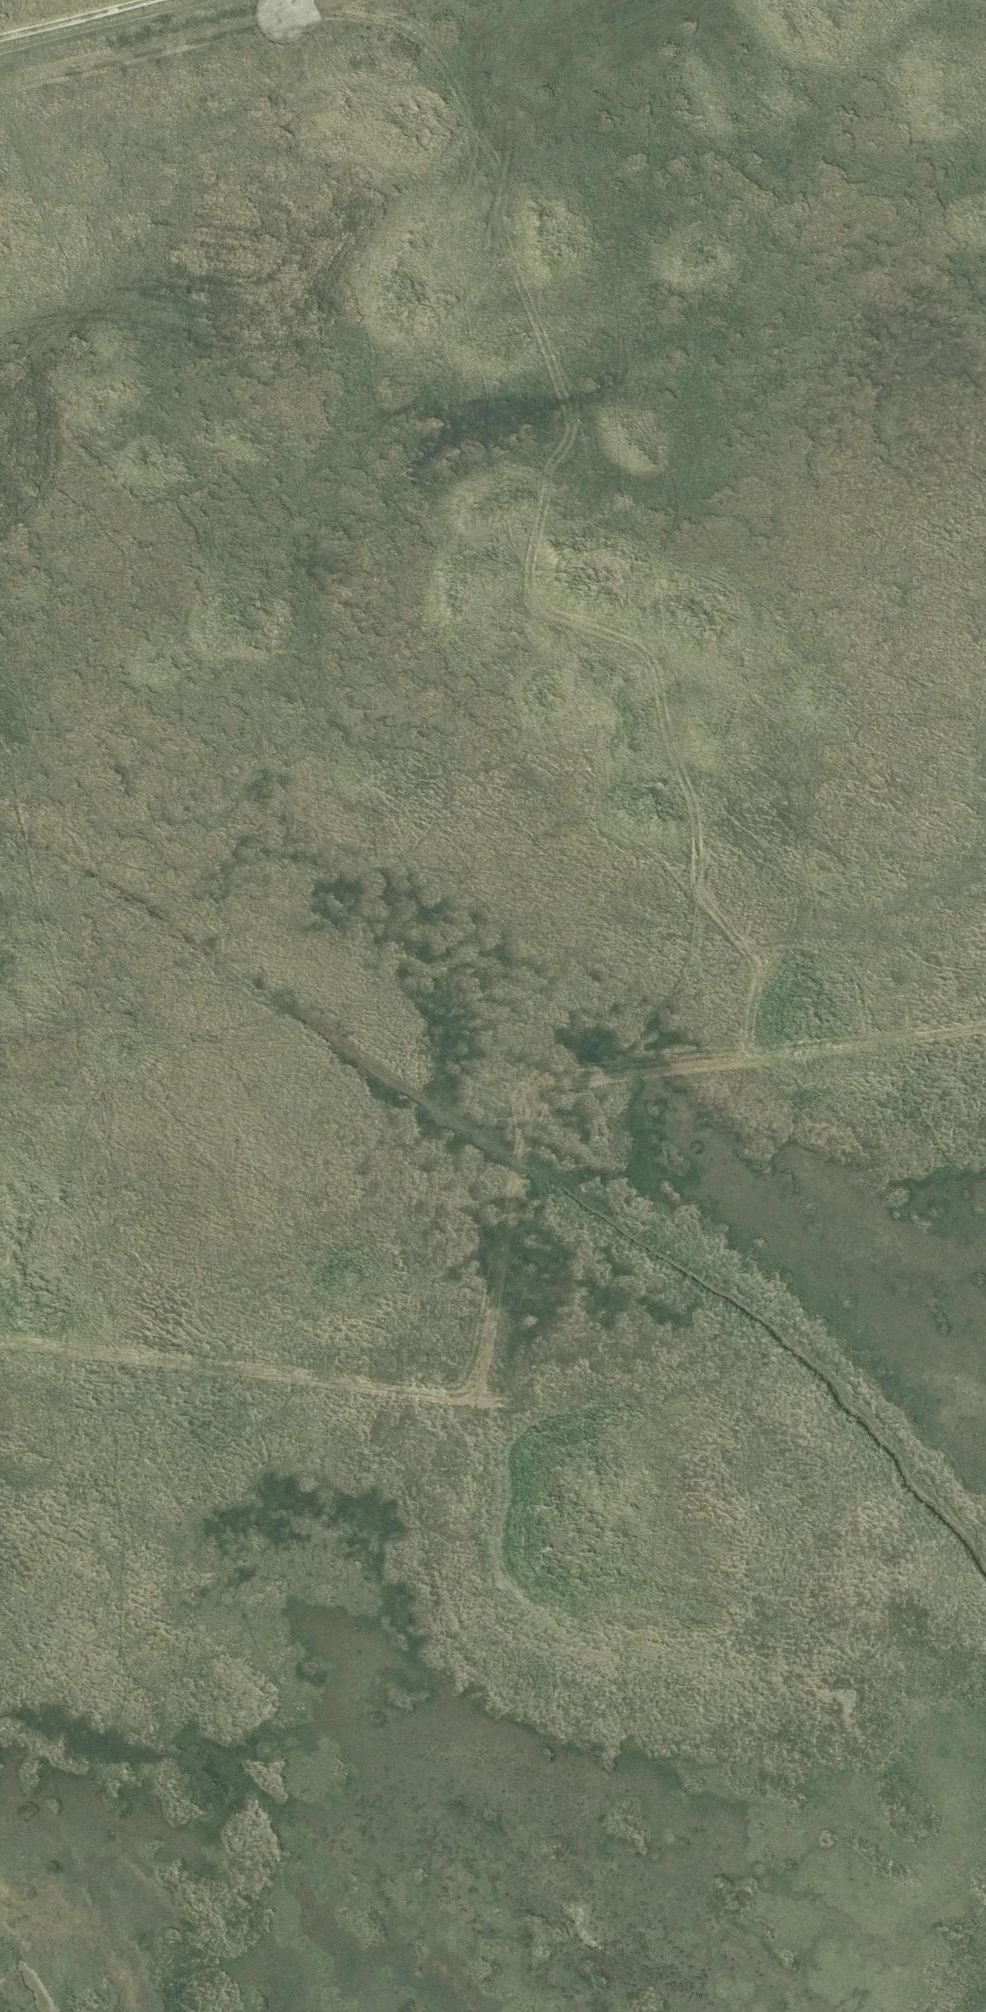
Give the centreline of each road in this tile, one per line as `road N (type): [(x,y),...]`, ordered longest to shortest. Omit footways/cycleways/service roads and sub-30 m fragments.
road 1 (track): [(0,36),(152,0)]

